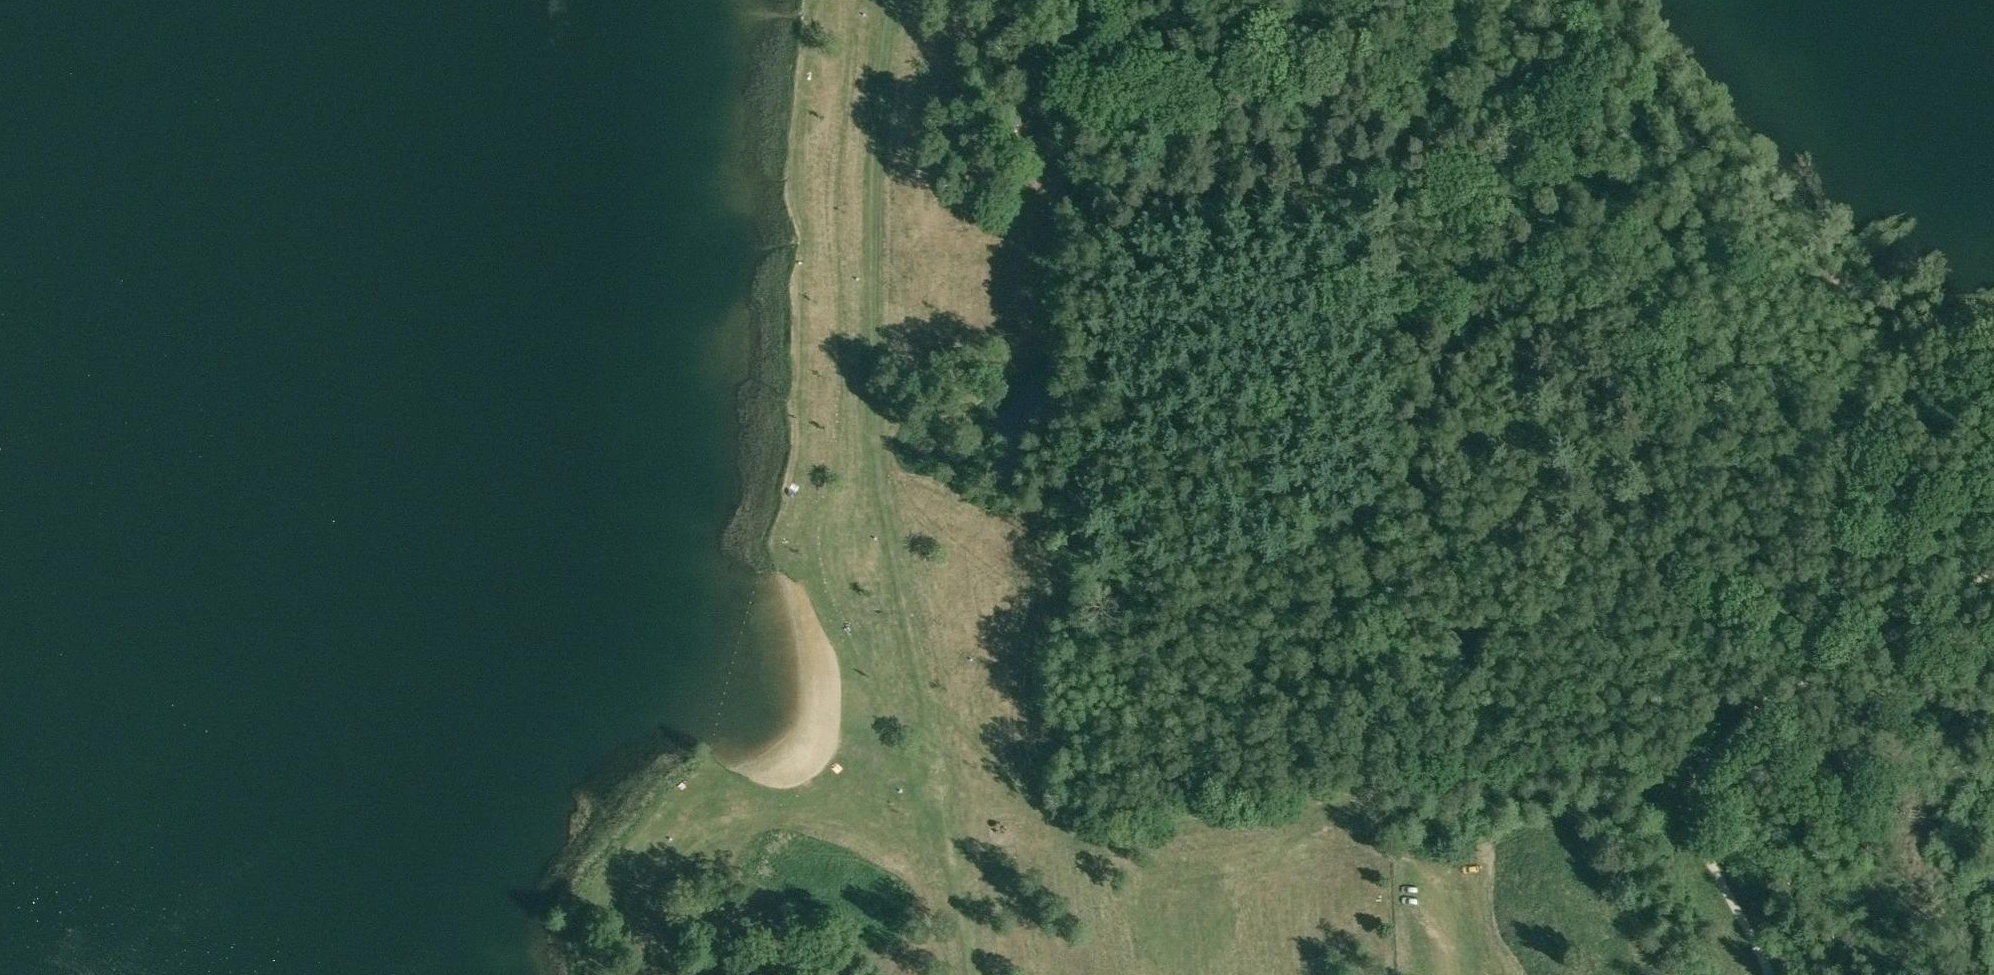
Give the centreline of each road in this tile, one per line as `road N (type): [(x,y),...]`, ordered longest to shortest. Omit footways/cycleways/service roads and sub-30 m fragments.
road 1 (track): [(1447,974),(1437,845)]

